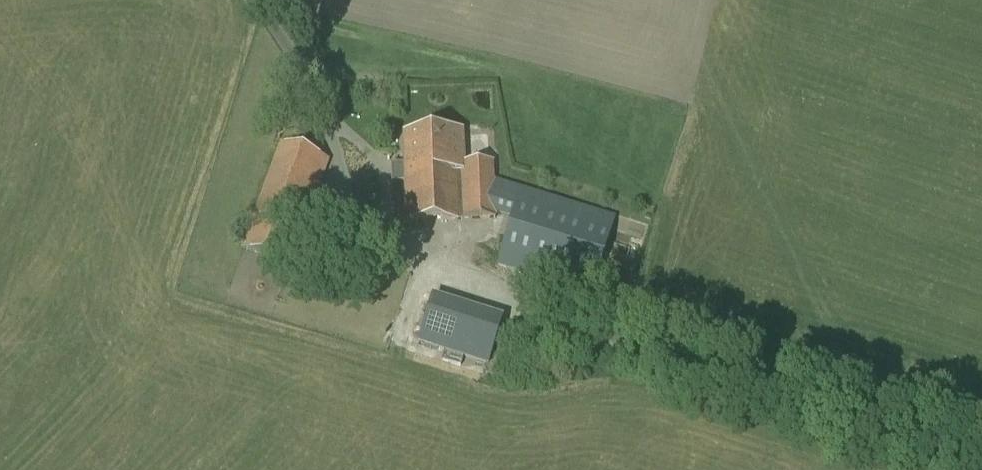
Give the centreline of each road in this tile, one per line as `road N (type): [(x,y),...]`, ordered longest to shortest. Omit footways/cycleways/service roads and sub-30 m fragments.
road 1 (track): [(981,469),(522,315),(353,218),(317,97),(252,0)]

